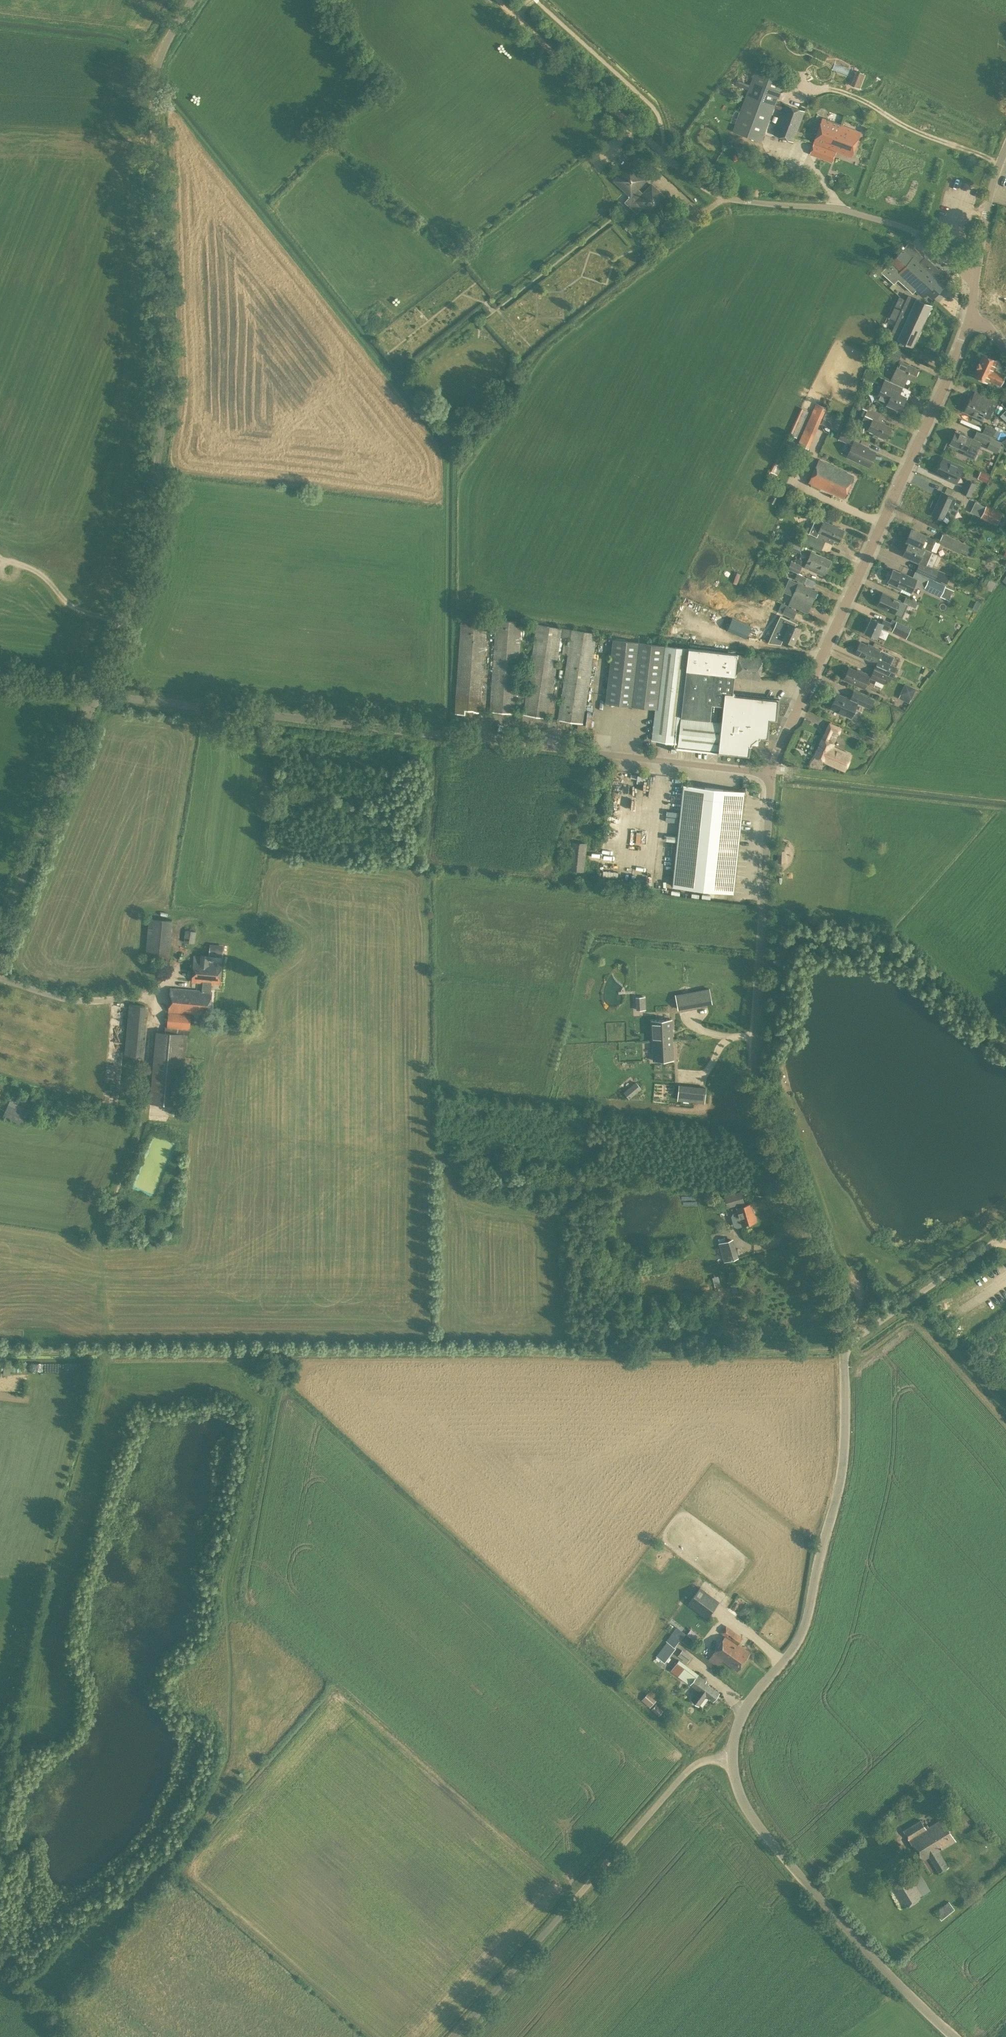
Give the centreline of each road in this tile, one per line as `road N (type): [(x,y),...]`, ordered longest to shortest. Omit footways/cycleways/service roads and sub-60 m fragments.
road 1 (unclassified): [(94,696),(163,508),(153,69),(192,0)]
road 2 (unclassified): [(770,775),(94,696)]
road 3 (unclassified): [(844,1345),(754,1071),(770,775)]
road 4 (unclassified): [(770,775),(968,322)]
road 5 (unclassified): [(733,1759),(743,1712),(804,1626),(841,1481),(844,1345)]
road 6 (unclassified): [(455,2036),(689,1768),(733,1759)]
road 7 (unclassified): [(949,2036),(751,1816),(733,1759)]
road 8 (unclassified): [(974,282),(913,231),(839,208),(726,198),(664,155)]
road 9 (unclassified): [(0,935),(94,696)]
road 10 (track): [(664,155),(500,0)]
road 11 (unclassified): [(844,1345),(1004,1233)]
road 12 (unclassified): [(974,282),(1005,147)]
road 13 (residential): [(906,18),(962,48),(973,67),(1005,91)]

